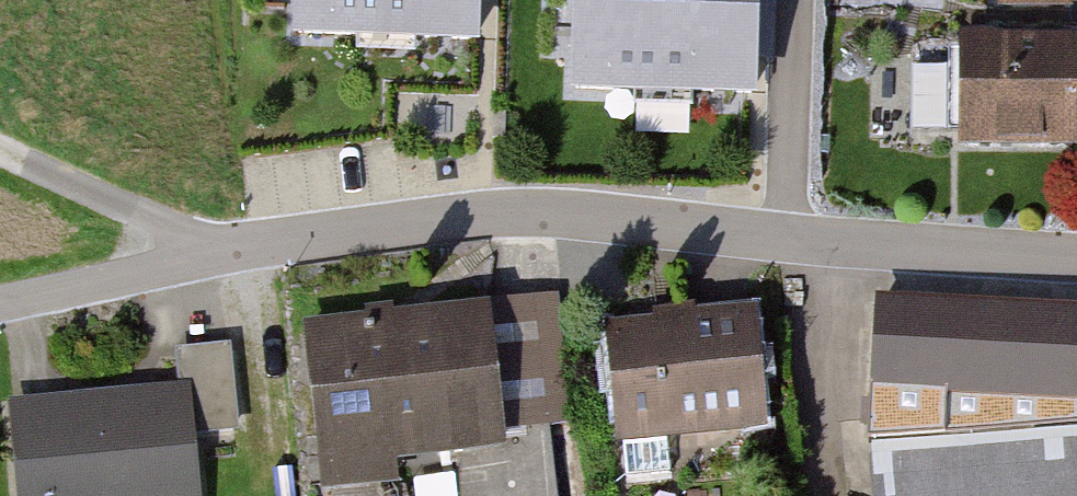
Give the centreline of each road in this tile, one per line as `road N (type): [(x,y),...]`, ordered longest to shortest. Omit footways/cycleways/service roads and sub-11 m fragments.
road 1 (residential): [(1076,258),(506,211),(381,223),(0,300)]
road 2 (track): [(209,254),(0,141)]

